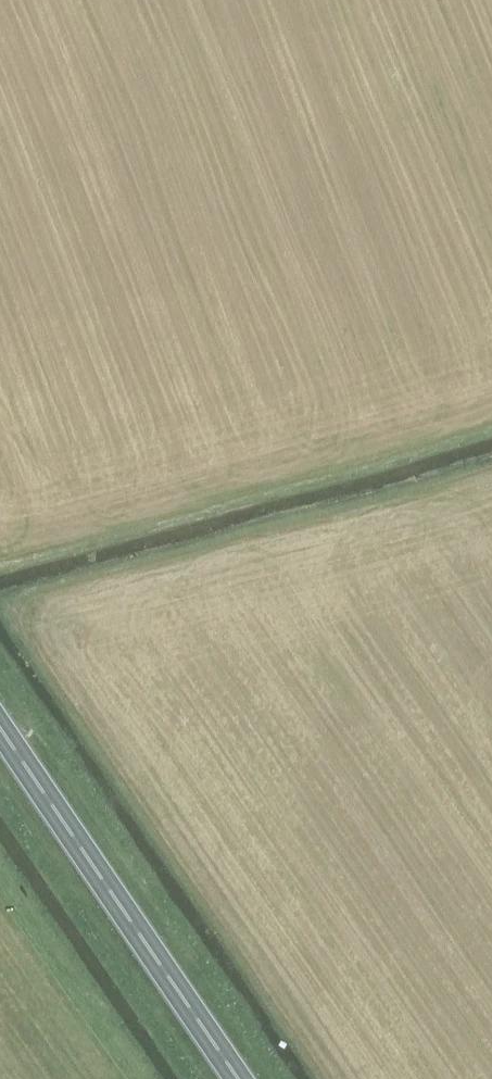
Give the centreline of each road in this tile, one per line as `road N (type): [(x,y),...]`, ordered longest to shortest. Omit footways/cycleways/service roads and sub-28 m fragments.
road 1 (trunk): [(242,1078),(0,718)]

